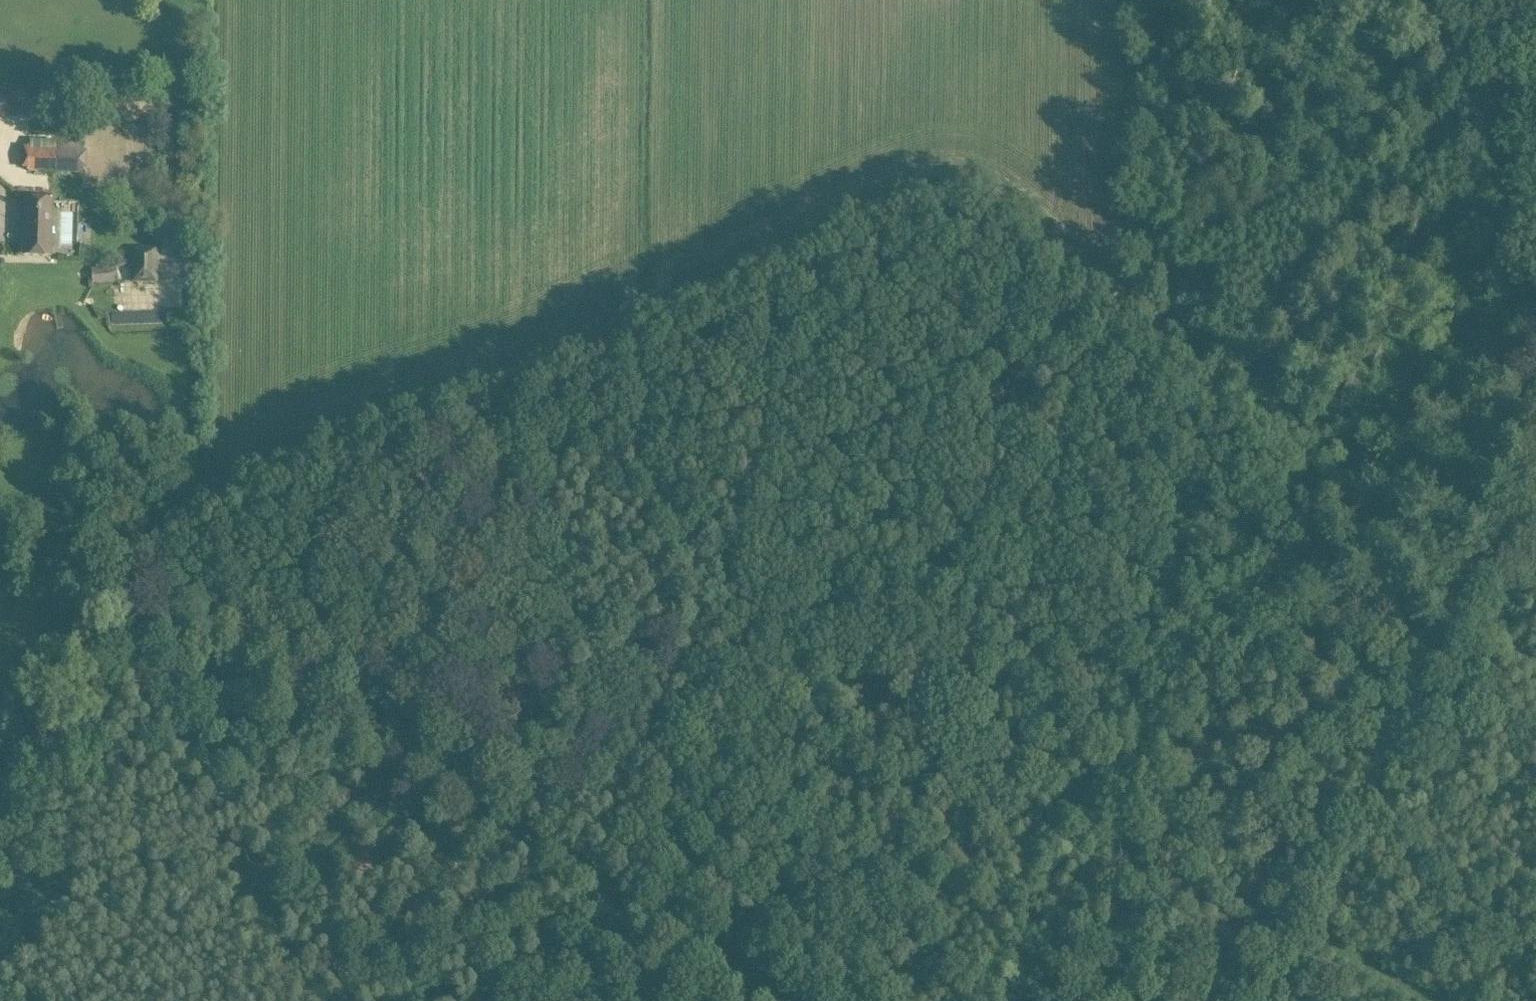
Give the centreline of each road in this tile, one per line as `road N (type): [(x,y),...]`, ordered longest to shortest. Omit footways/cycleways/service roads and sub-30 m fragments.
road 1 (track): [(1535,368),(1502,352),(1503,0)]
road 2 (track): [(1457,676),(1258,1000)]
road 3 (track): [(0,550),(154,610)]

